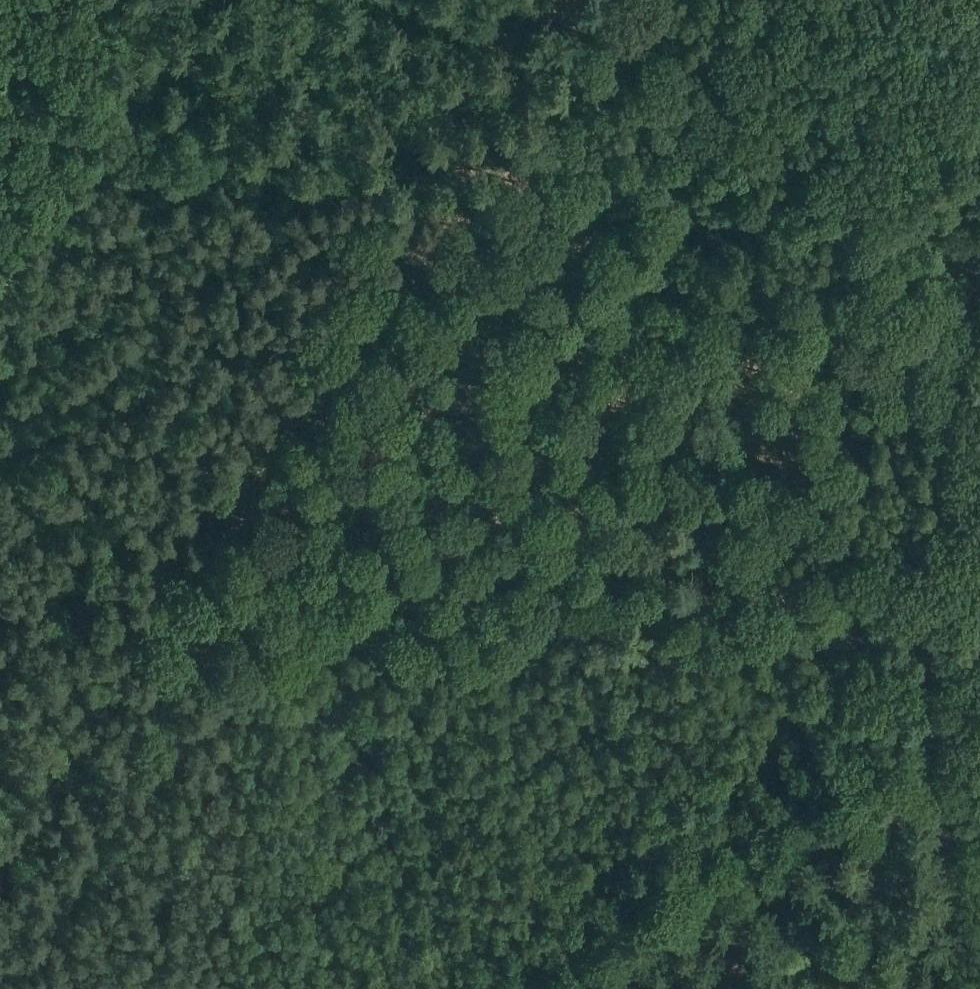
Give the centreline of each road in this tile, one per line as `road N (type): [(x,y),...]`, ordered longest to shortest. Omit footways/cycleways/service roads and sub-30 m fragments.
road 1 (track): [(939,708),(956,360),(979,198)]
road 2 (track): [(939,708),(717,824),(525,988)]
road 3 (track): [(979,982),(948,803)]

